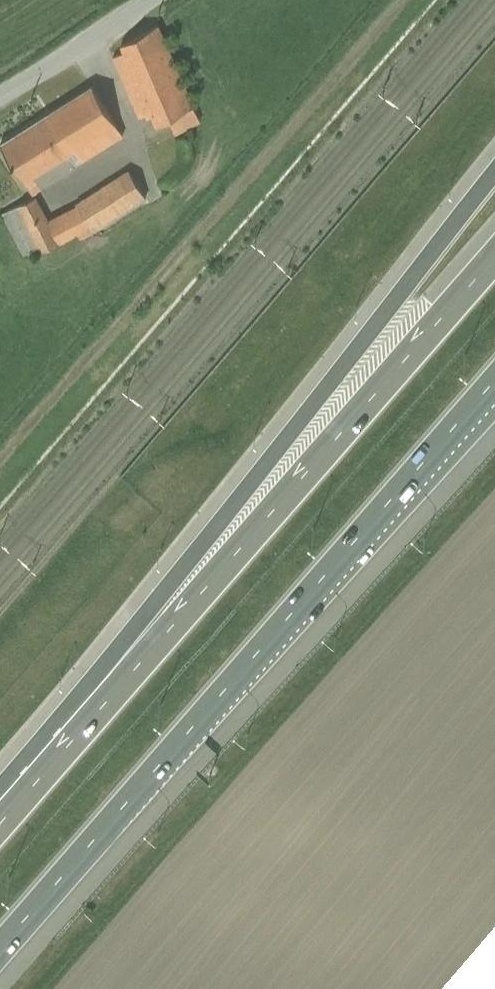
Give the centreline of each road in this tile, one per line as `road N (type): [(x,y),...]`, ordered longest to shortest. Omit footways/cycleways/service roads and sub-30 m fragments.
road 1 (motorway): [(0,957),(494,395)]
road 2 (motorway): [(494,178),(128,638),(86,722)]
road 3 (motorway): [(494,252),(86,722)]
road 4 (unclassified): [(147,0),(0,93)]
road 5 (motorway): [(86,722),(0,820)]

